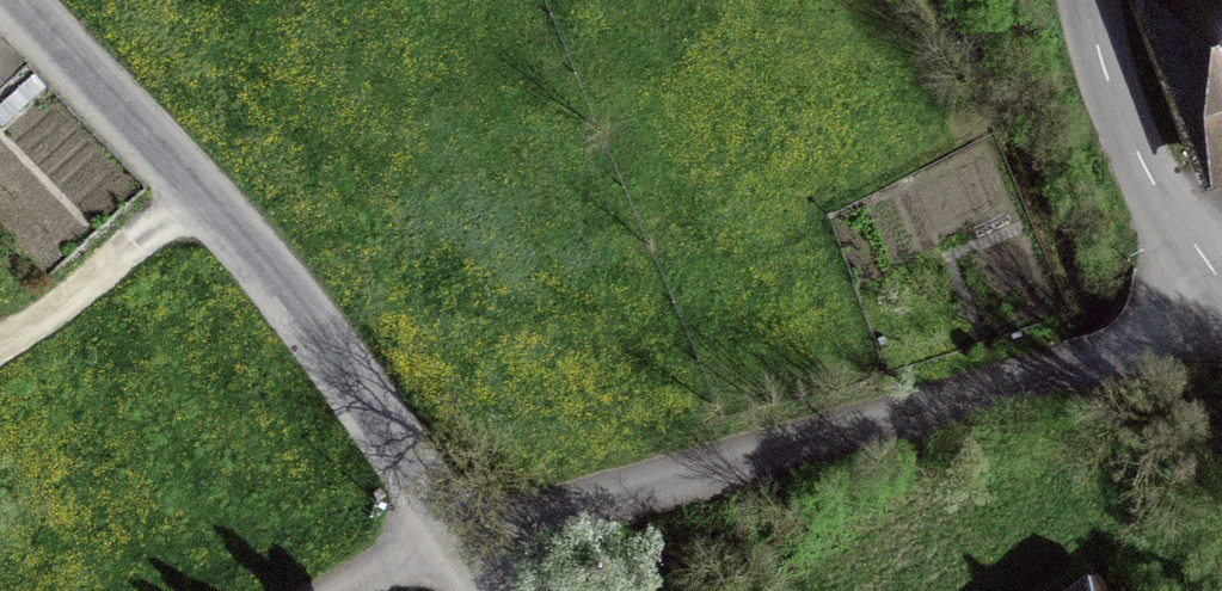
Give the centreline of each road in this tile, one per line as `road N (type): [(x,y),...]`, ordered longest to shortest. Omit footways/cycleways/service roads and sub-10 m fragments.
road 1 (residential): [(1216,279),(1136,344),(1088,366),(456,542)]
road 2 (residential): [(19,0),(200,188),(316,332),(456,542)]
road 3 (residential): [(1089,0),(1136,144),(1216,279)]

